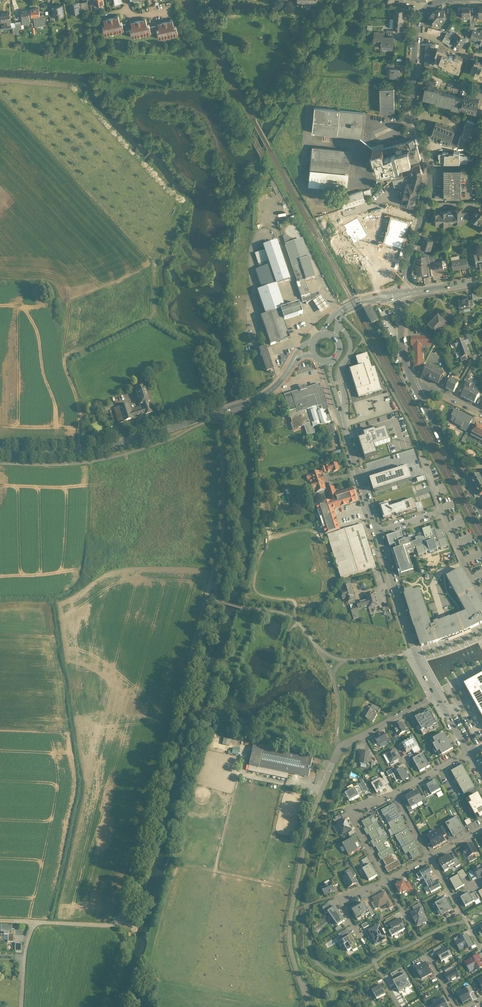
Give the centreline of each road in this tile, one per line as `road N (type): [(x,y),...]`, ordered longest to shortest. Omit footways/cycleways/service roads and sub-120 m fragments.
road 1 (unclassified): [(35,922),(108,925),(122,913),(224,532),(220,412)]
road 2 (residential): [(442,0),(417,22),(411,96),(431,184),(403,293)]
road 3 (residential): [(437,697),(343,426)]
road 4 (unclassified): [(338,751),(315,804),(292,912),(291,947),(308,1006)]
road 5 (tertiary): [(220,412),(104,450),(0,453)]
road 6 (track): [(83,417),(66,360),(151,318)]
road 7 (residential): [(414,384),(481,510)]
road 8 (residential): [(386,882),(351,820),(394,795)]

